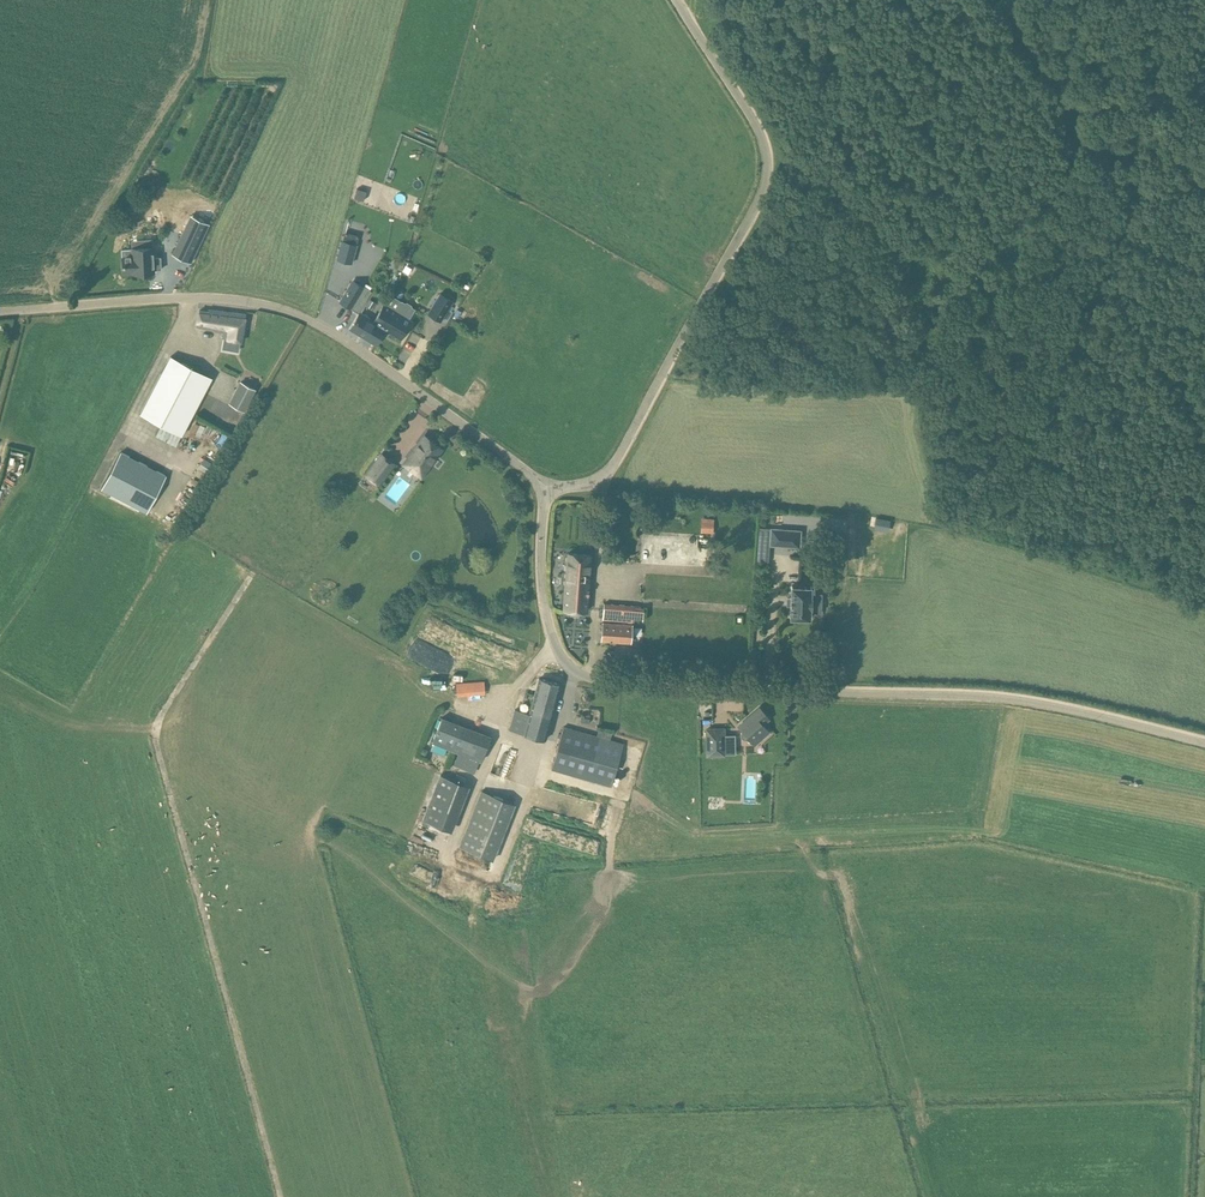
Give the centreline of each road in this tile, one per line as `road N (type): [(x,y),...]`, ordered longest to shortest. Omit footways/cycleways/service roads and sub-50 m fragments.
road 1 (unclassified): [(1204,743),(1008,700),(586,678),(554,640),(545,603),(545,487)]
road 2 (unclassified): [(545,487),(617,474),(773,180),(776,137),(687,0)]
road 3 (unclassified): [(545,487),(428,392),(306,310),(278,300)]
road 4 (unclassified): [(0,313),(174,298),(278,300)]

